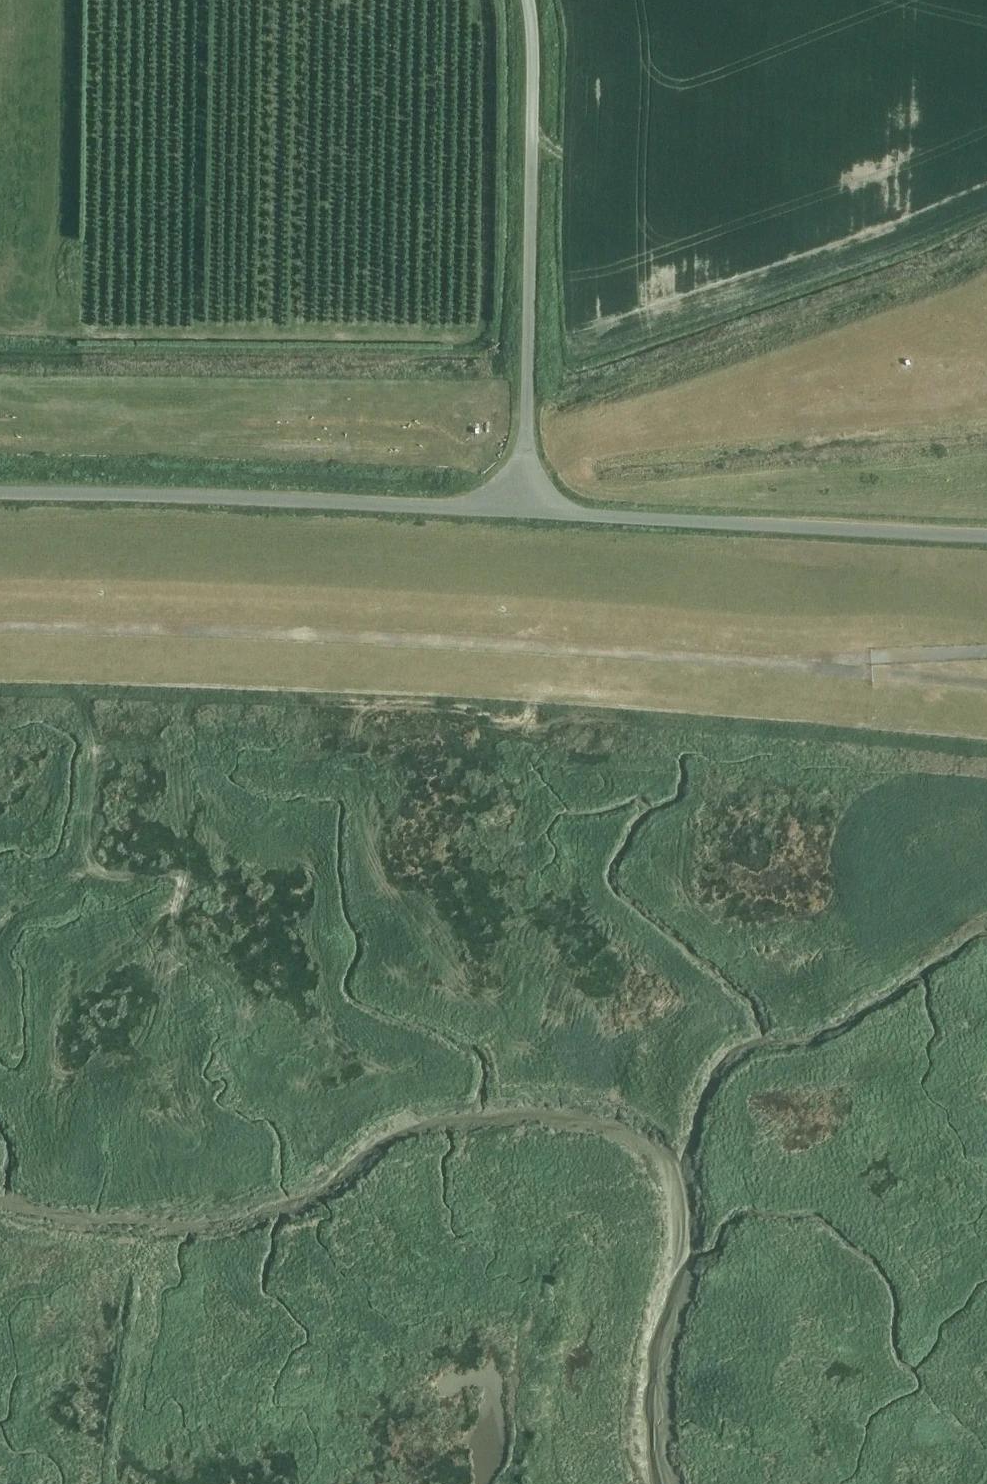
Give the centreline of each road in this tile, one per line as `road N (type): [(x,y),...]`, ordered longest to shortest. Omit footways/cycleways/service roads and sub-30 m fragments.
road 1 (unclassified): [(0,497),(523,513)]
road 2 (unclassified): [(523,513),(533,78),(526,0)]
road 3 (unclassified): [(523,513),(986,538)]

